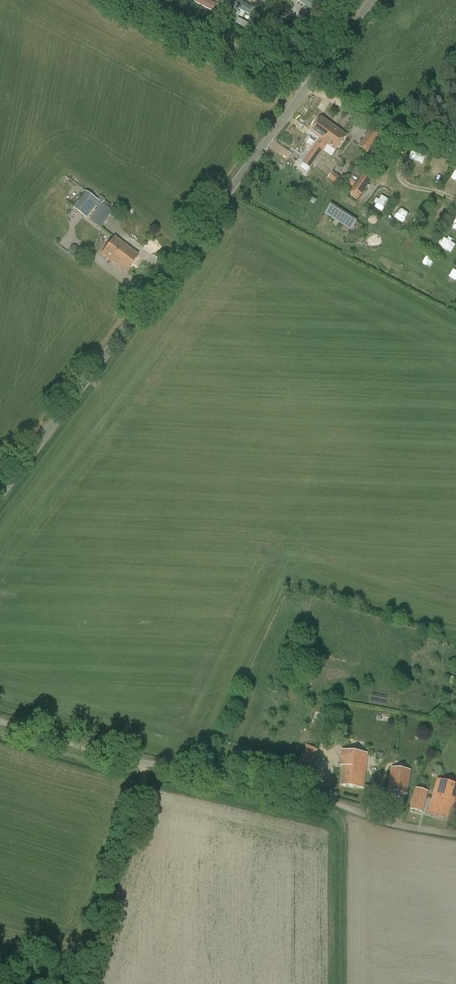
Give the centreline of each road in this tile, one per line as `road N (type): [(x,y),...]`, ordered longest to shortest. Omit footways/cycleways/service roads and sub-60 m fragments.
road 1 (unclassified): [(0,495),(308,84)]
road 2 (unclassified): [(455,832),(156,772),(0,722)]
road 3 (track): [(81,983),(145,768)]
road 4 (unclassified): [(308,84),(144,0)]
road 5 (track): [(342,983),(341,806)]
road 6 (track): [(308,84),(455,152)]

